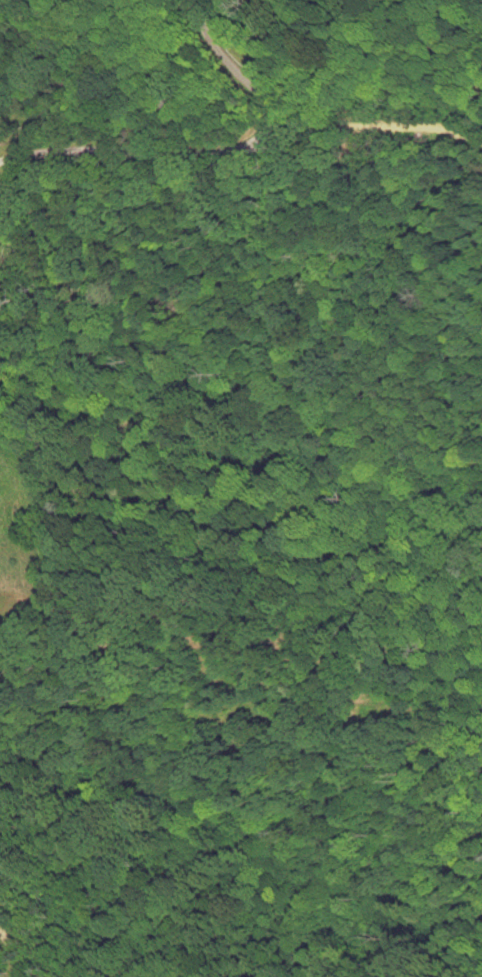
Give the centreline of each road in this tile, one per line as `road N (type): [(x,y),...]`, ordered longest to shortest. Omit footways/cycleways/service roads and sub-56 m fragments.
road 1 (residential): [(189,0),(203,35),(254,91),(255,110),(240,134),(205,150),(57,148),(0,157)]

